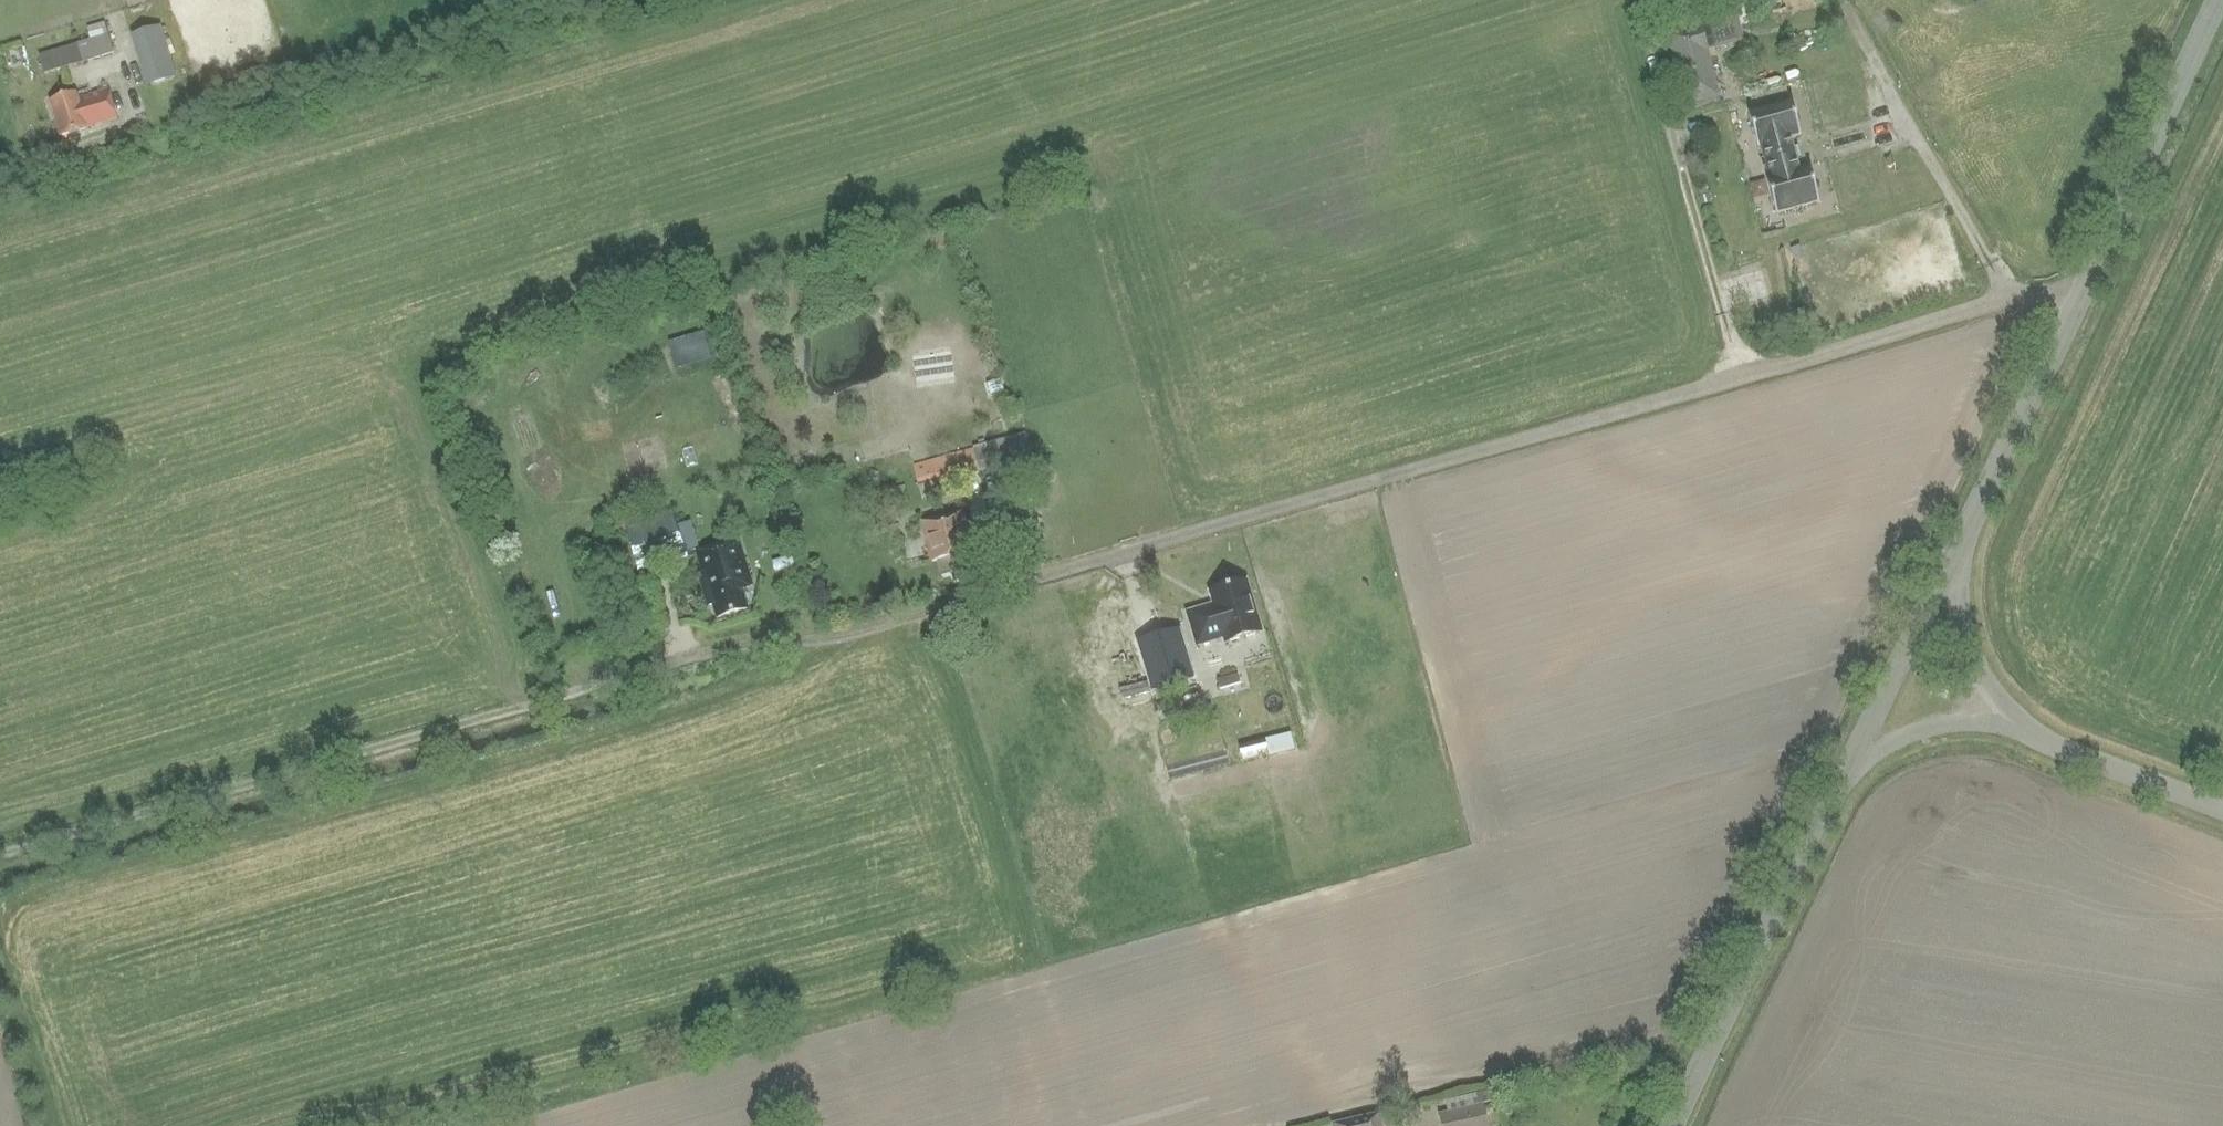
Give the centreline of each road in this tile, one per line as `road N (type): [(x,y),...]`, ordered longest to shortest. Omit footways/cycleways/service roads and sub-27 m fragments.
road 1 (track): [(0,853),(693,656),(844,635),(2014,293),(2056,285),(2083,292)]
road 2 (tertiary): [(1947,541),(2083,292),(2218,0)]
road 3 (tertiary): [(1662,1125),(1842,754)]
road 4 (unclassified): [(1981,693),(2222,791)]
road 5 (track): [(1741,374),(1672,136)]
road 6 (tertiary): [(1842,754),(1947,541)]
road 7 (track): [(0,169),(203,106)]
road 8 (track): [(2014,293),(1907,125)]
road 9 (unclassified): [(1981,693),(1947,541)]
road 10 (unclassified): [(1842,754),(1981,693)]

